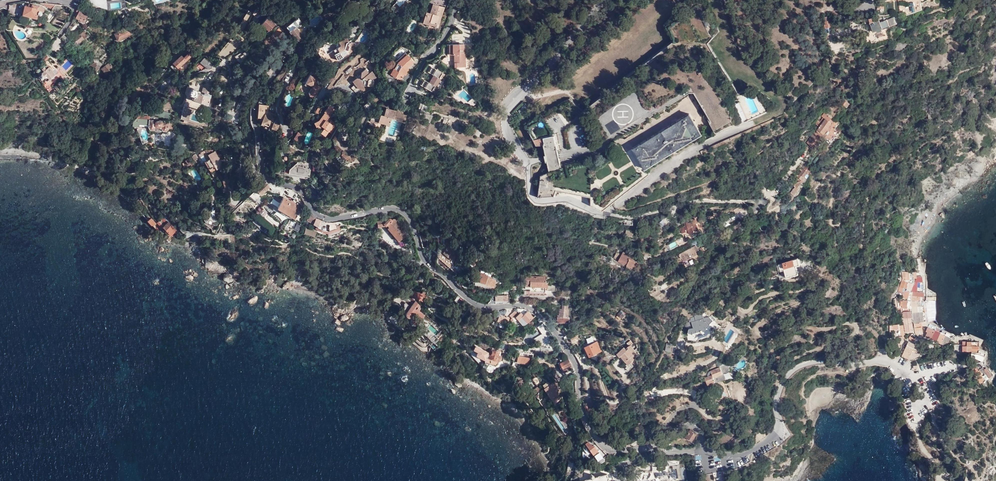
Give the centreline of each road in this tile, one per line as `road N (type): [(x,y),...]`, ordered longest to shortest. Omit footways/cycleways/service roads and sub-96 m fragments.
road 1 (residential): [(373,0),(294,49),(258,95),(254,118),(267,177),(297,189),(325,218),(401,210),(424,260),(470,301),(540,315),(575,364),(584,416),(606,447),(639,449),(691,426),(702,452)]
road 2 (residential): [(603,0),(506,115),(532,197),(630,218),(698,201),(764,202)]
road 3 (residential): [(702,452),(743,454),(772,437),(781,386),(802,366),(882,361),(911,375),(952,367)]

